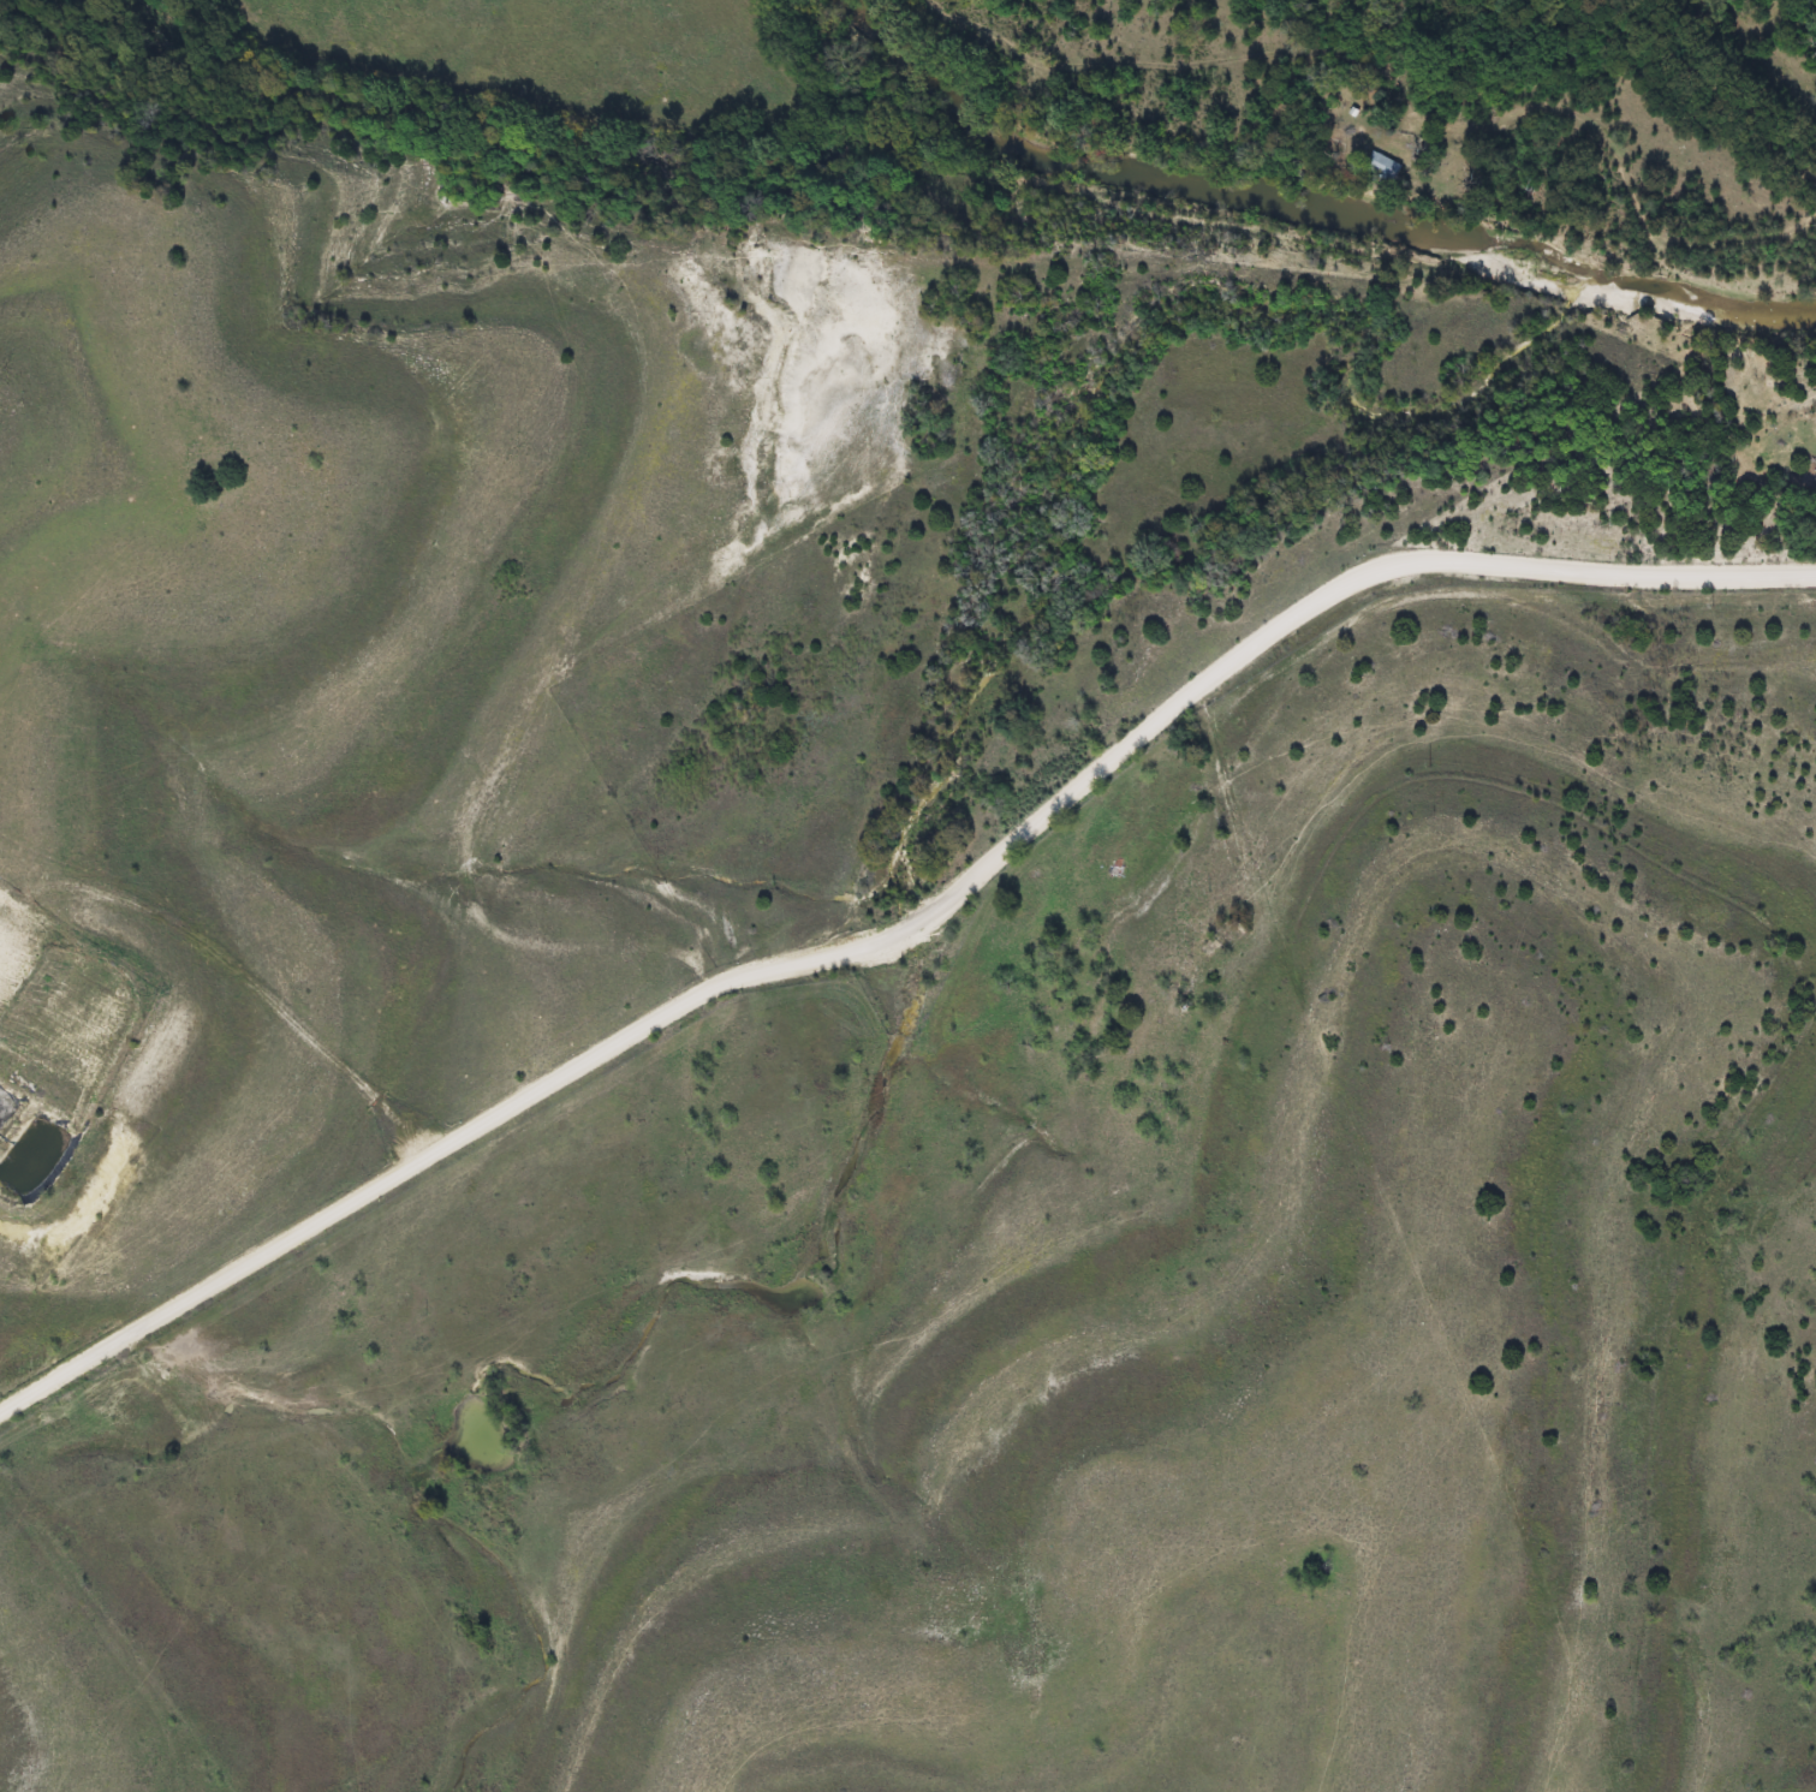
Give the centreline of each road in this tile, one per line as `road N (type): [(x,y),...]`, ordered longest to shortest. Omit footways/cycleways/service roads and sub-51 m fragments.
road 1 (residential): [(0,1415),(719,981),(887,945),(924,927),(1197,691),(1370,568),(1427,556),(1608,574),(1815,576)]

